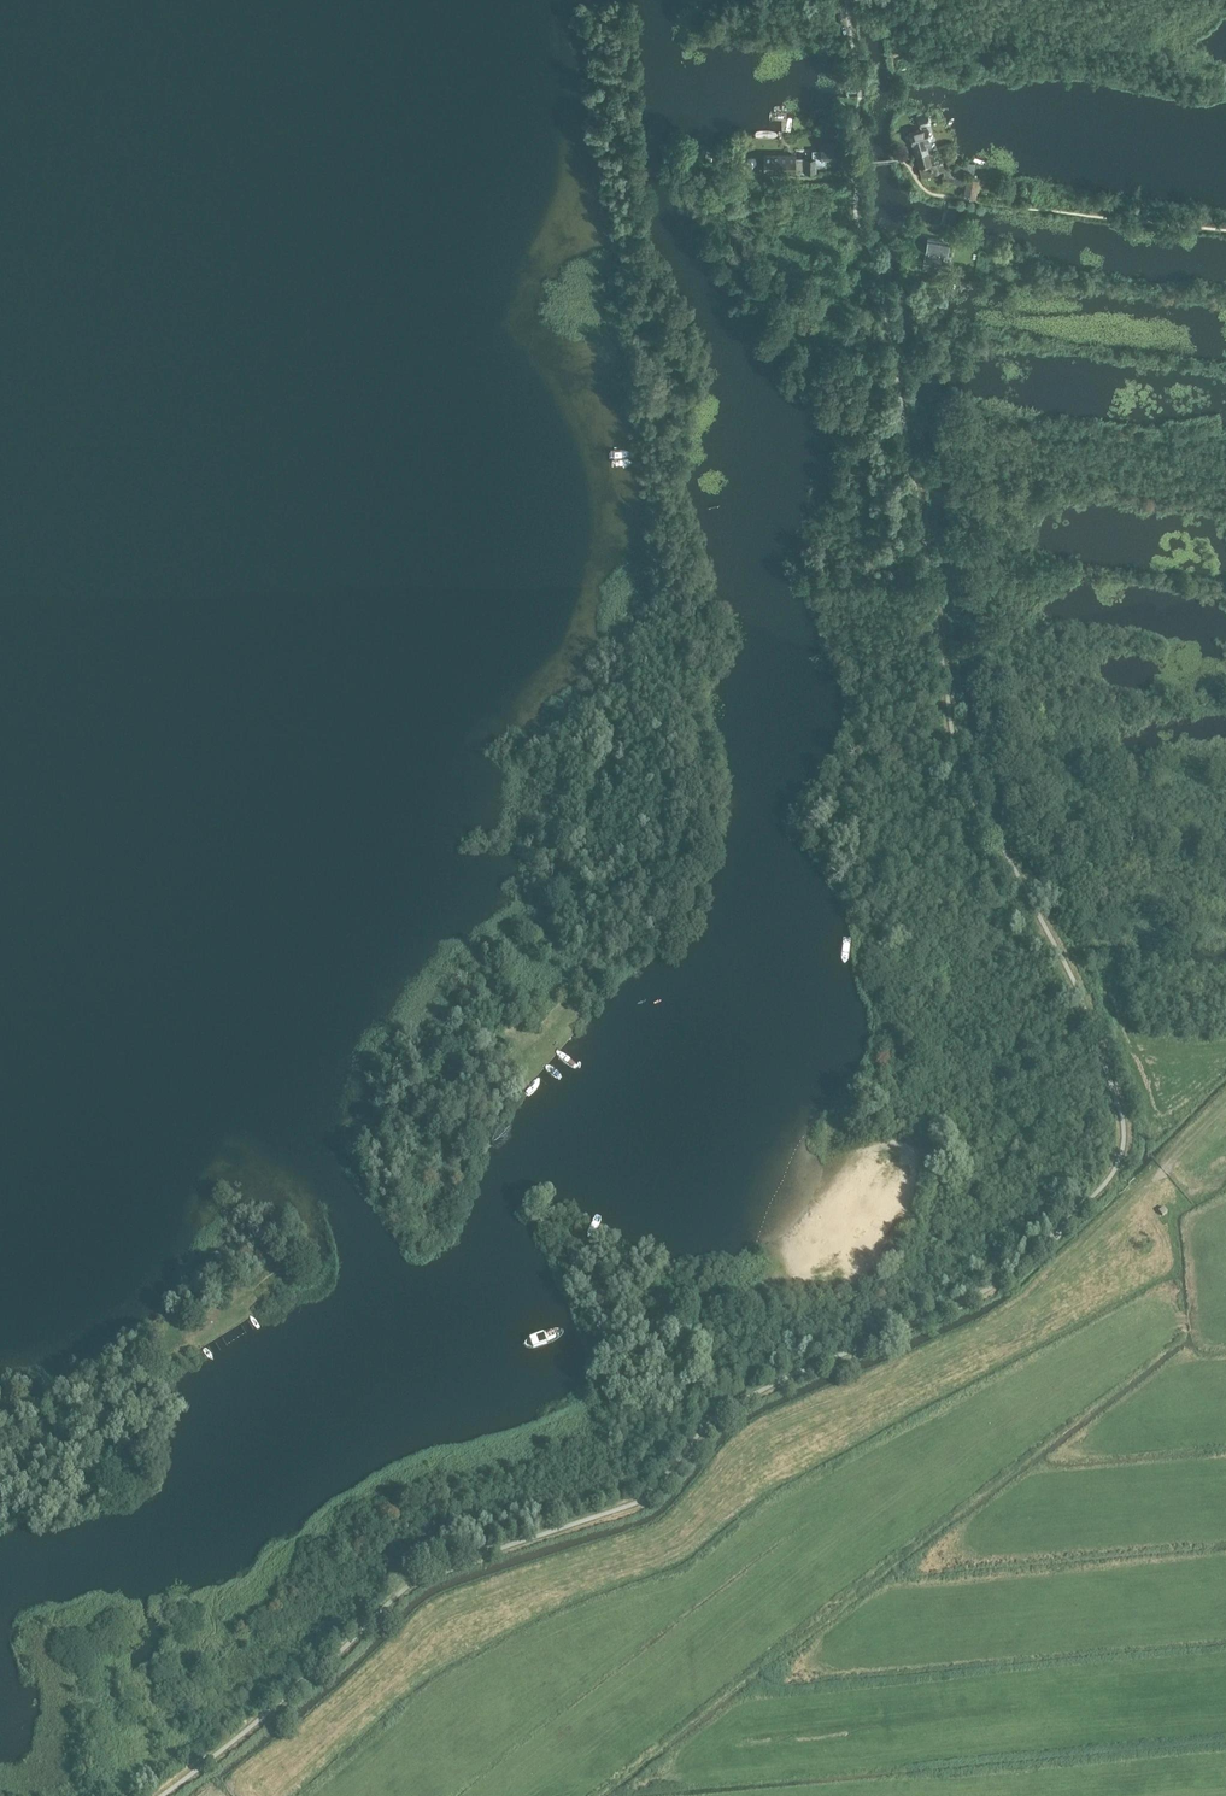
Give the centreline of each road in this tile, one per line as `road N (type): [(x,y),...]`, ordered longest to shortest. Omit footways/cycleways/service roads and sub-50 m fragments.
road 1 (track): [(238,1795),(453,1609),(659,1536),(755,1439),(1026,1306),(1138,1194),(1110,1178)]
road 2 (track): [(740,1289),(662,1312),(649,1337),(712,1418)]
road 3 (track): [(1225,1111),(1138,1194)]

